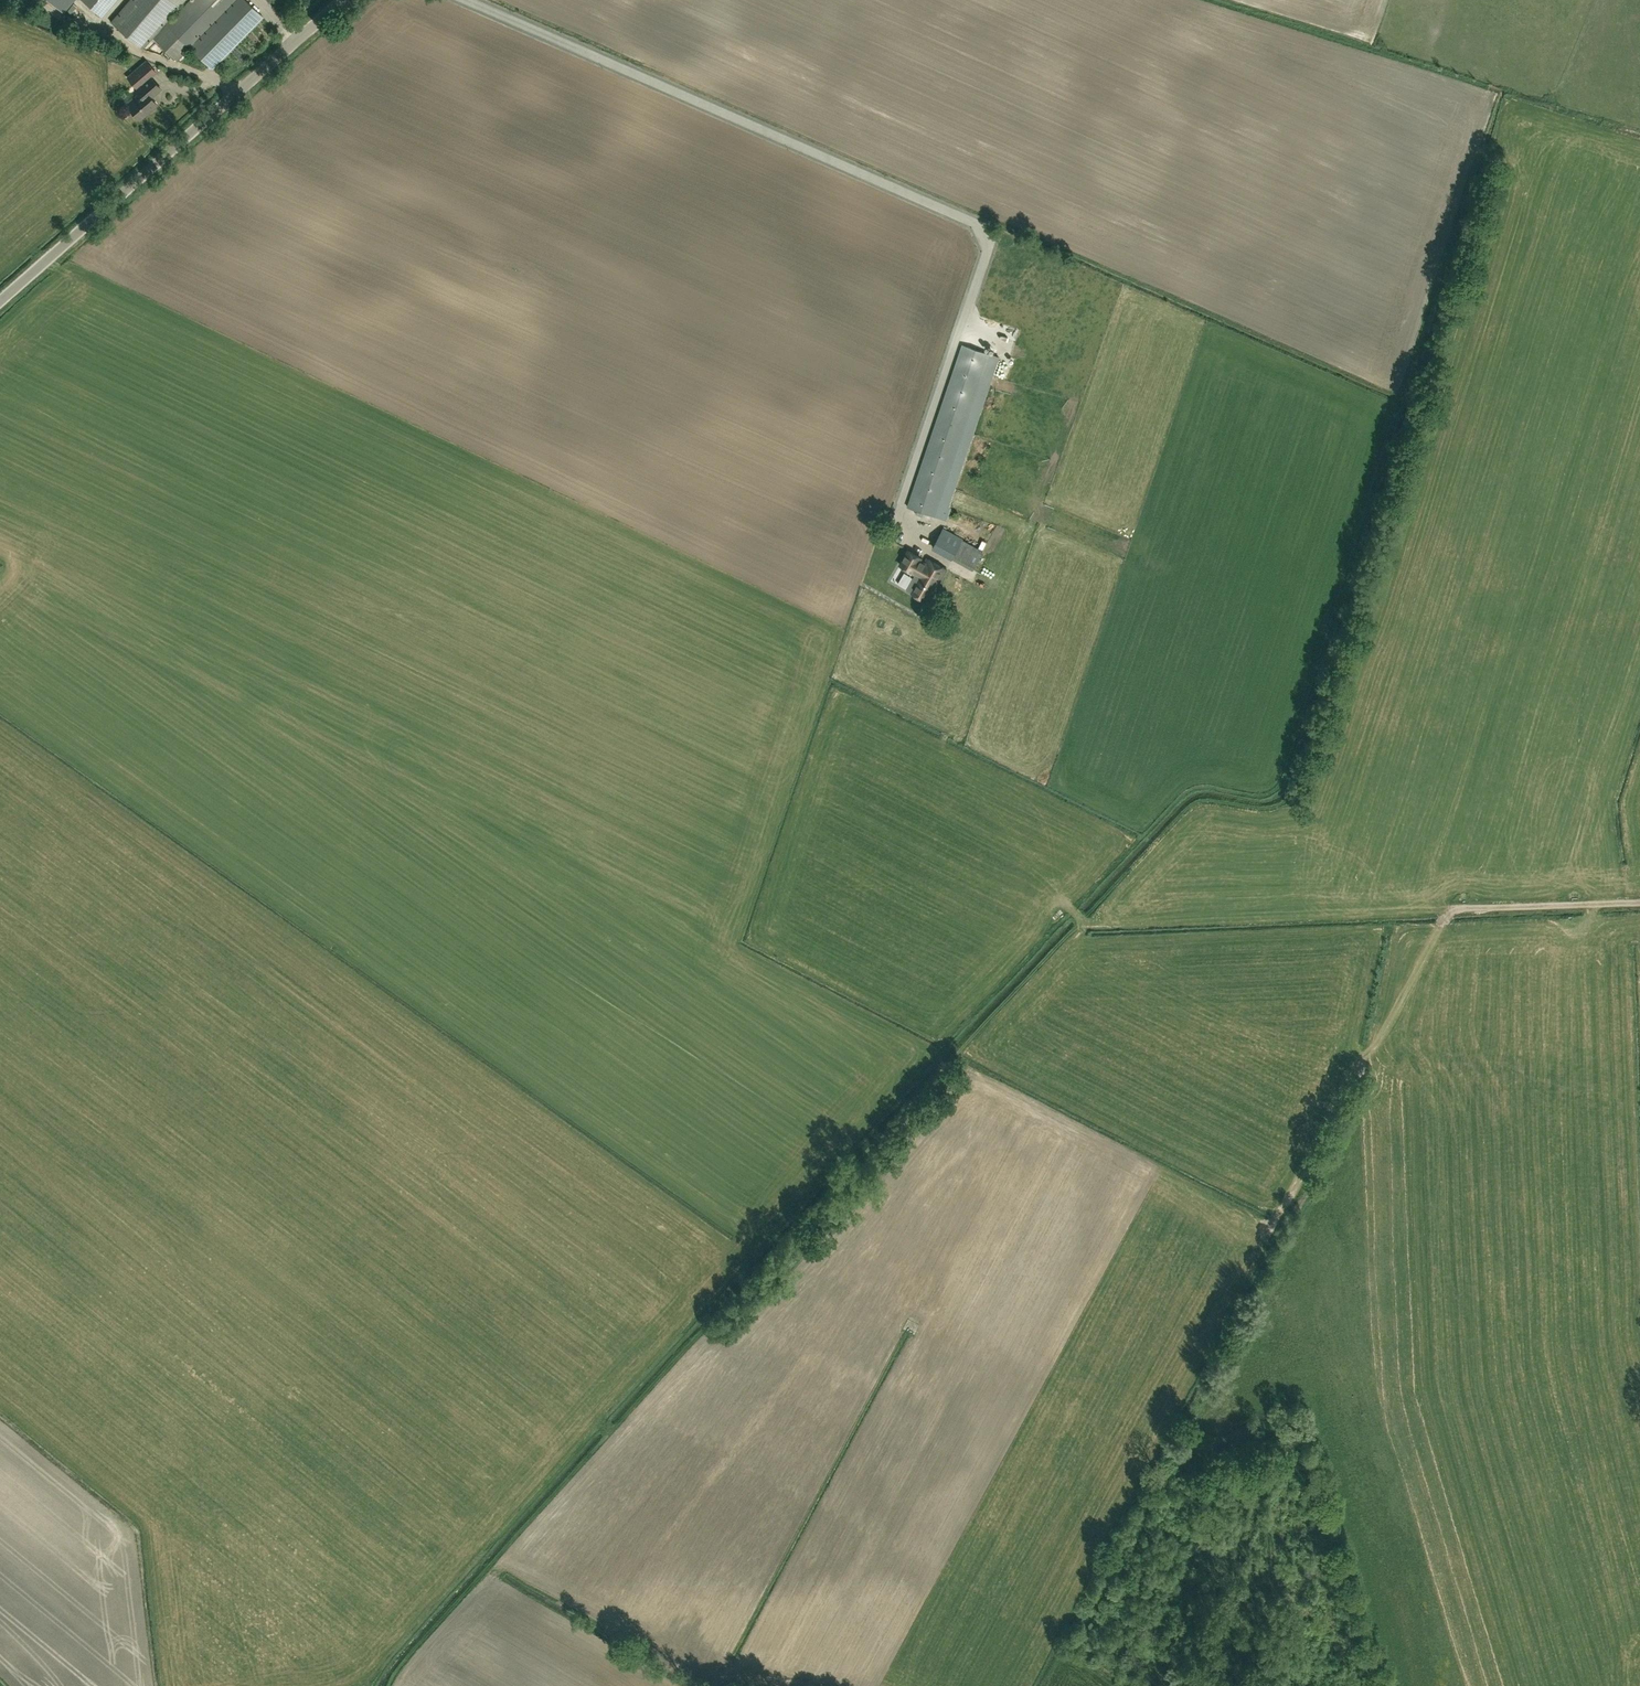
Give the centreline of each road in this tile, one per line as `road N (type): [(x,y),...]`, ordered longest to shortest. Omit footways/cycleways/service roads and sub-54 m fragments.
road 1 (unclassified): [(0,299),(341,0)]

